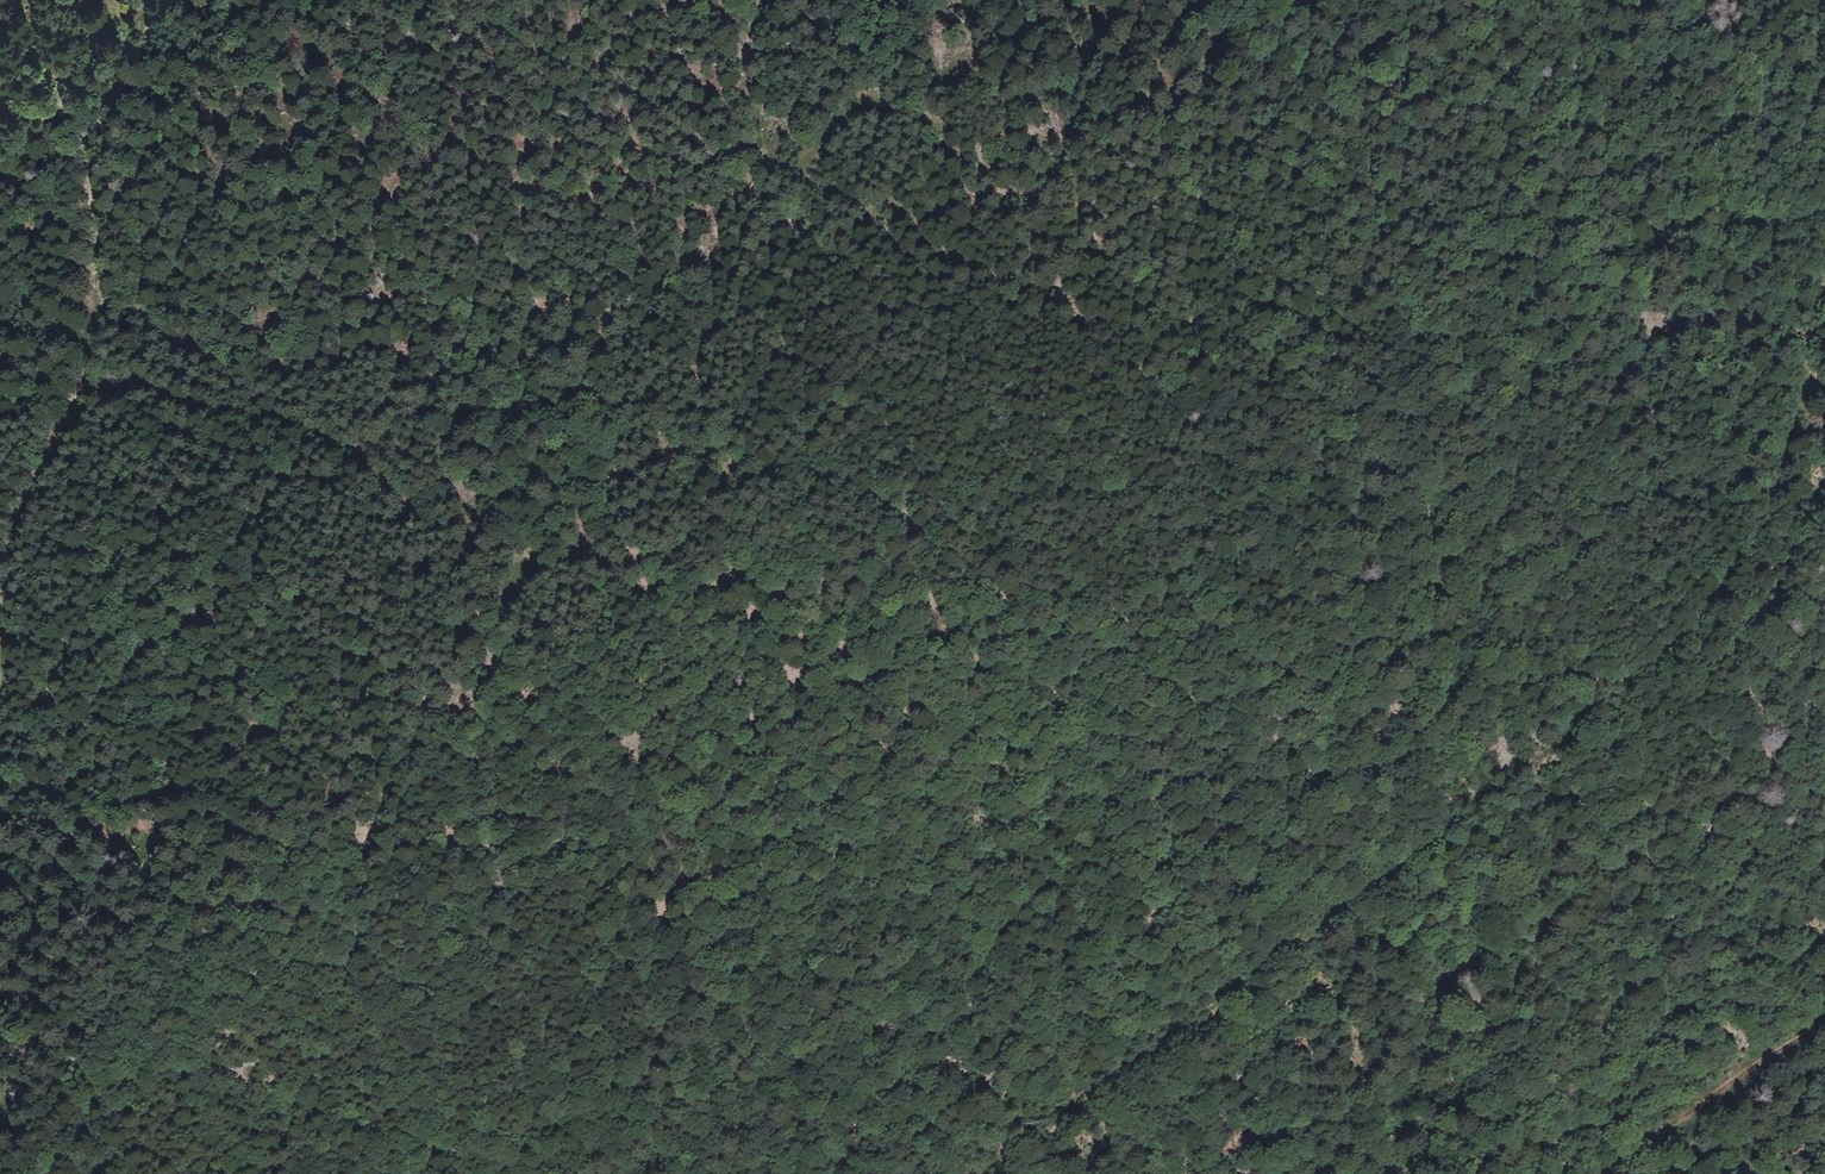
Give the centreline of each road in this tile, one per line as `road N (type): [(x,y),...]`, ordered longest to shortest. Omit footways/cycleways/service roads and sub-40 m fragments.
road 1 (track): [(962,1173),(1541,761),(1691,631),(1772,503),(1810,381),(1824,282)]
road 2 (track): [(1609,1173),(1757,1068),(1824,1029)]

